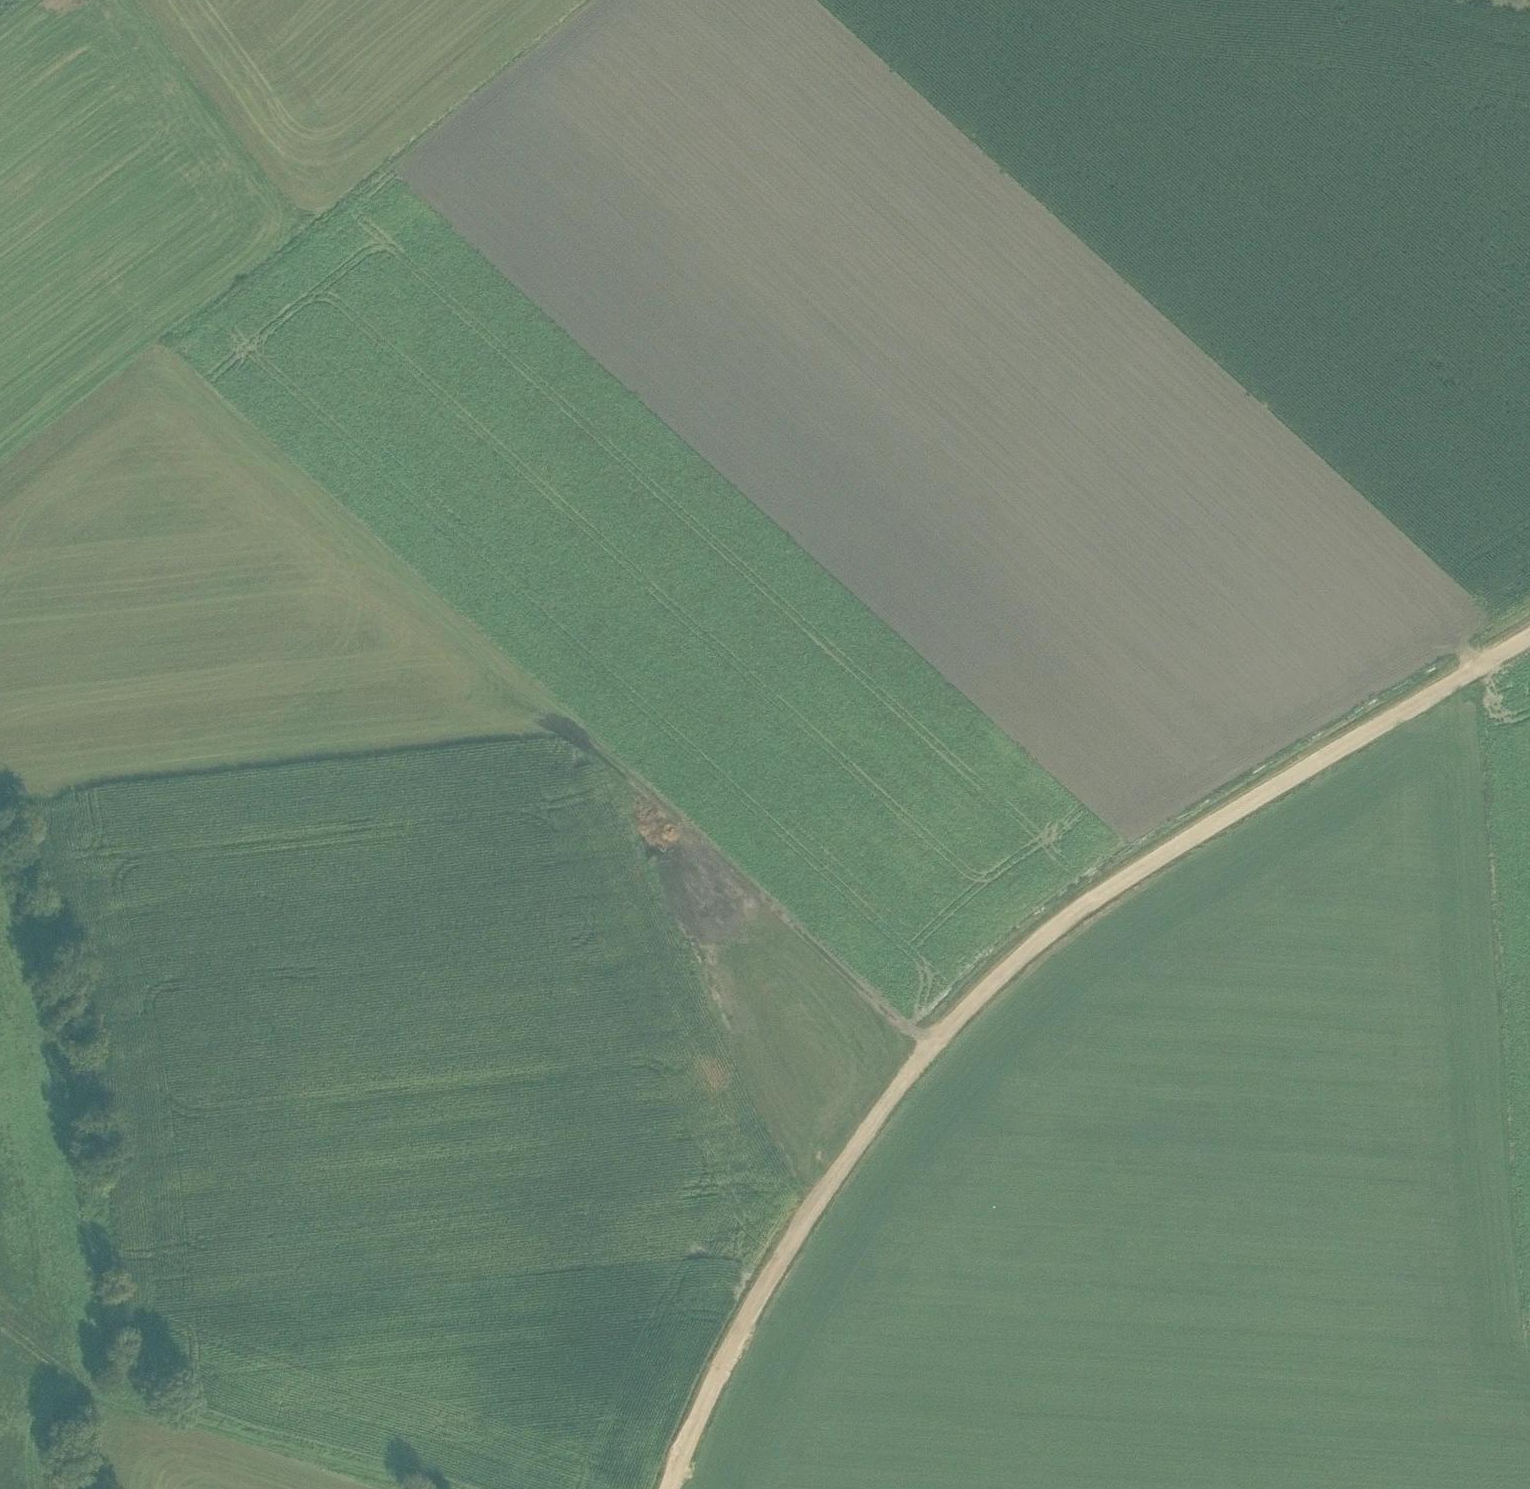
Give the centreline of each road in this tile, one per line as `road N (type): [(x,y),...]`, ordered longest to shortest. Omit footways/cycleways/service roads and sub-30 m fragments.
road 1 (track): [(669,1488),(694,1421),(798,1235),(875,1120),(979,996),(1135,873),(1529,635)]

